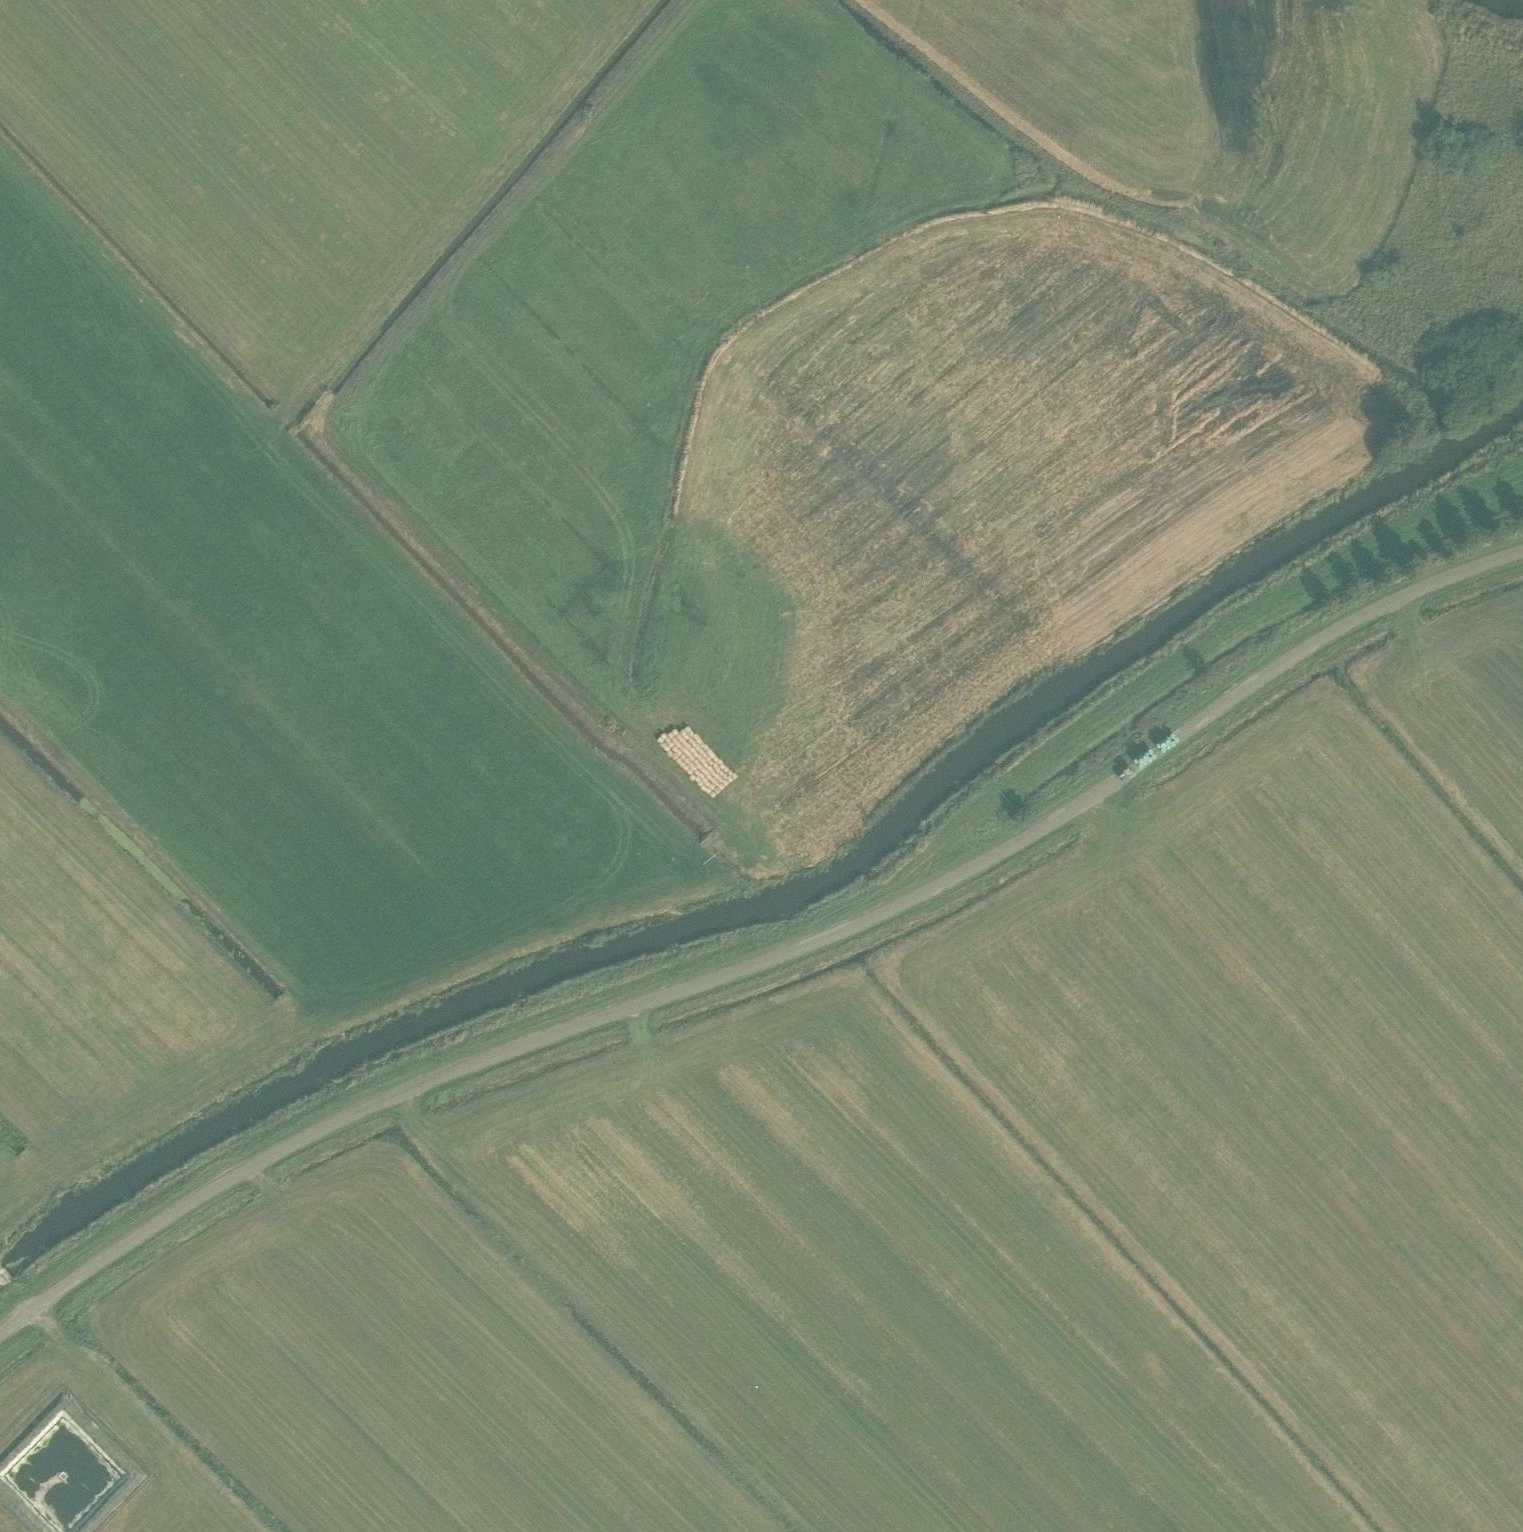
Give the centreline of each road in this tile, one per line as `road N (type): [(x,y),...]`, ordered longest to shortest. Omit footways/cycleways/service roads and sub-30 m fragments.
road 1 (unclassified): [(0,1336),(120,1248),(311,1135),(473,1064),(907,902),(1066,813),(1344,626),(1522,550)]

